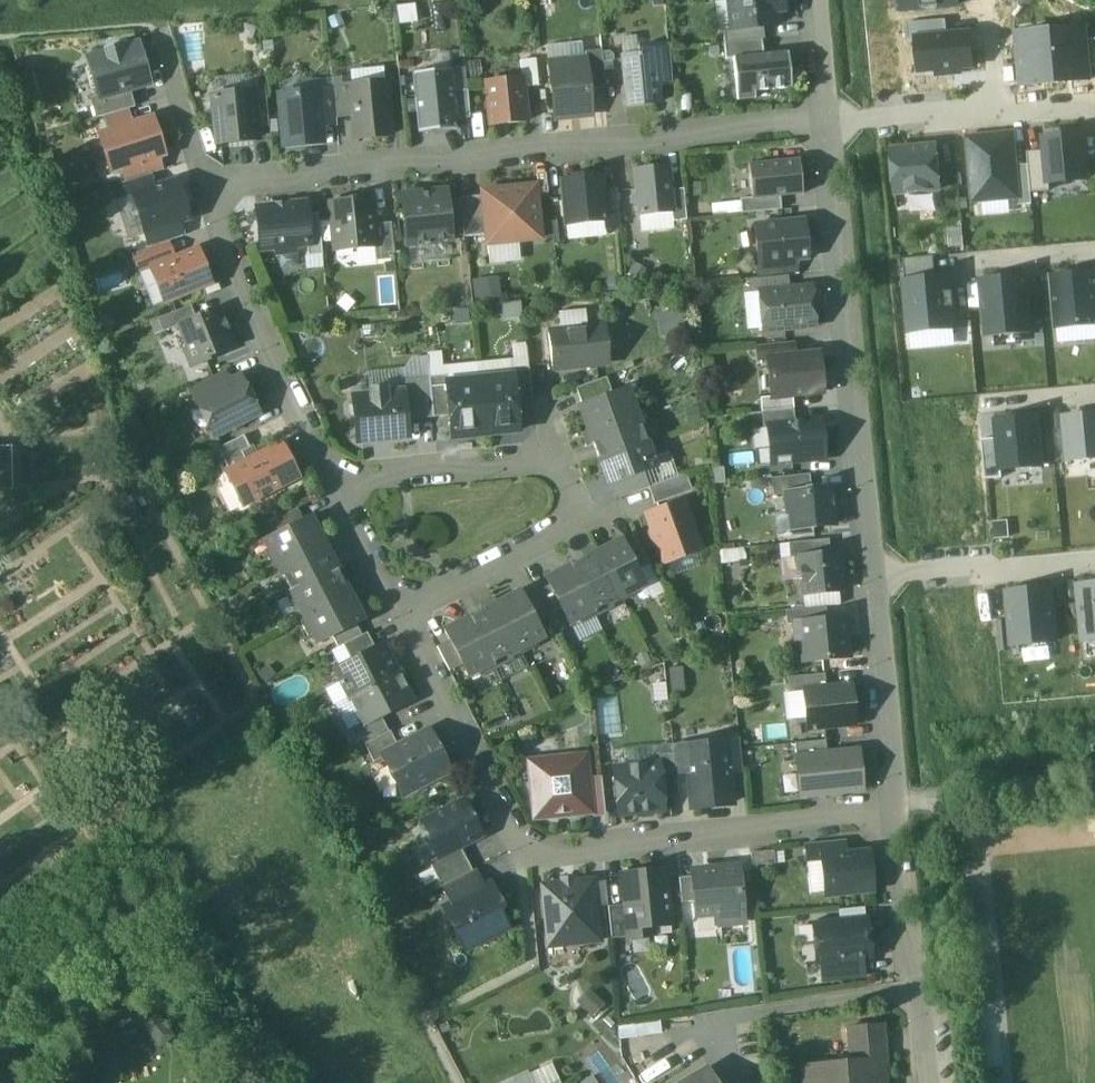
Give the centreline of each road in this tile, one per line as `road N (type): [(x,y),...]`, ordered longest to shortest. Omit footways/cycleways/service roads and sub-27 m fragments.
road 1 (residential): [(902,814),(516,856),(404,628)]
road 2 (residential): [(200,192),(832,122)]
road 3 (residential): [(329,482),(548,452),(575,519),(404,628)]
road 4 (residential): [(878,580),(832,122)]
road 5 (residential): [(329,482),(200,192)]
road 6 (residential): [(931,1082),(902,814)]
road 7 (residential): [(902,814),(878,580)]
road 8 (residential): [(1094,563),(878,580)]
road 9 (track): [(902,814),(1094,794)]
road 10 (residential): [(832,122),(999,109)]
road 11 (residential): [(404,628),(329,482)]
road 12 (residential): [(200,192),(162,33)]
road 13 (residential): [(832,122),(819,0)]

